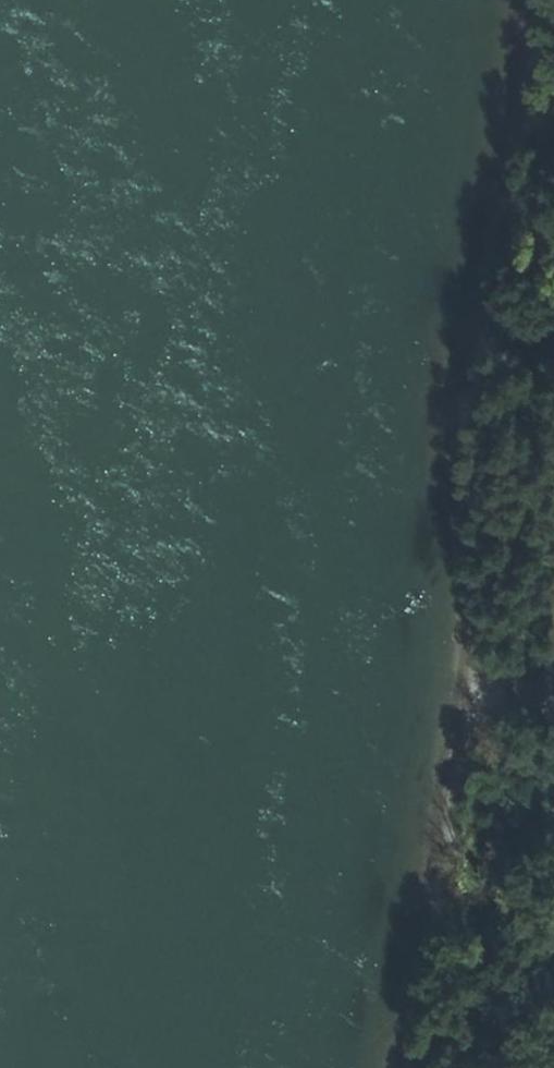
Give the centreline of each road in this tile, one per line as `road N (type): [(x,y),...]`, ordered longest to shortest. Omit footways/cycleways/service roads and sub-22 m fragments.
road 1 (track): [(516,1067),(553,727)]

